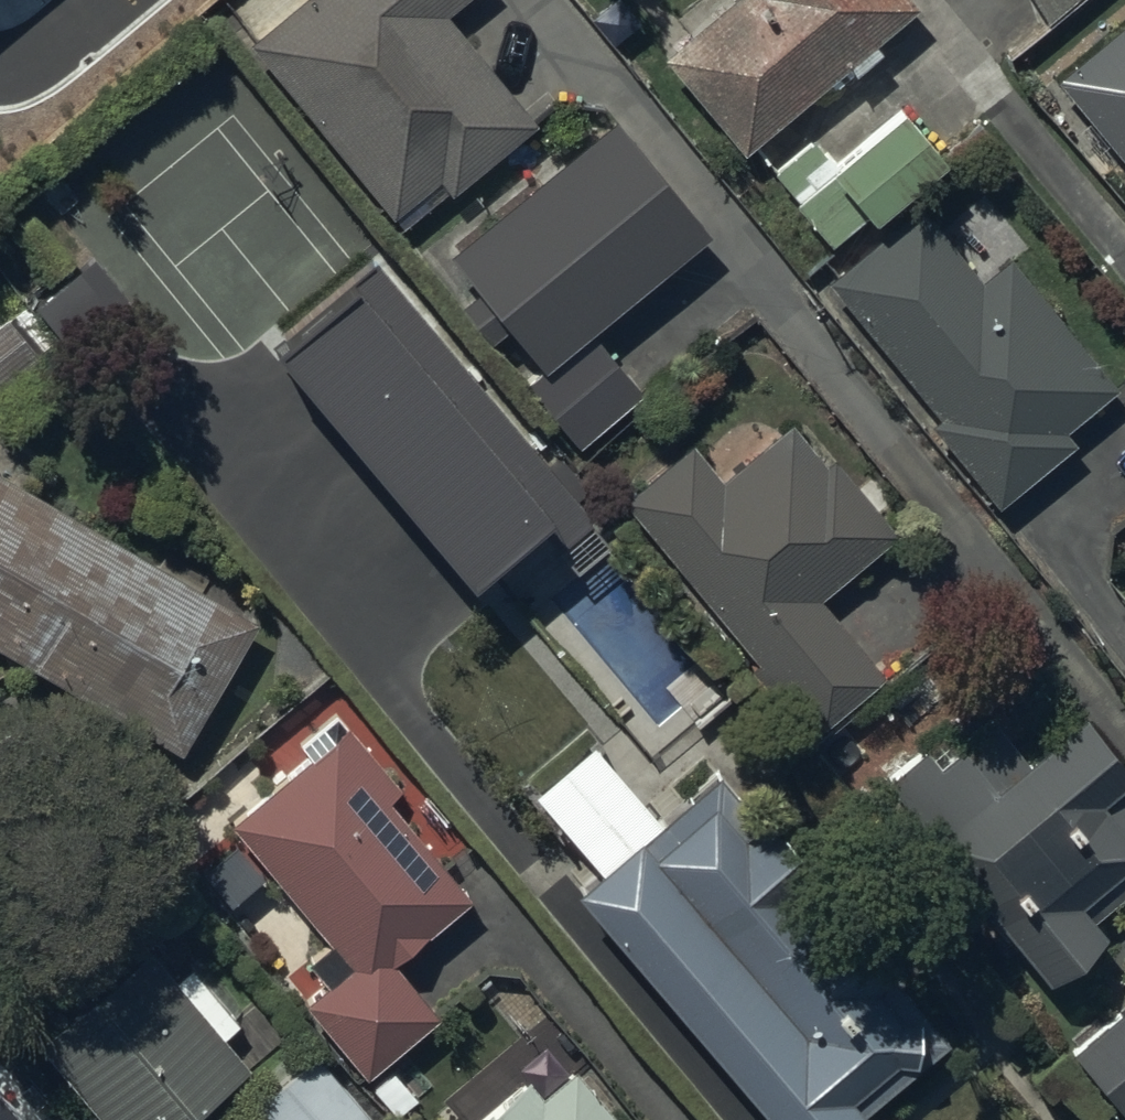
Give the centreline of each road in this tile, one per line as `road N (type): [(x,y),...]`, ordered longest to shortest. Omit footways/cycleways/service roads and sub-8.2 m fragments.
road 1 (residential): [(104,0),(39,55),(0,70)]

